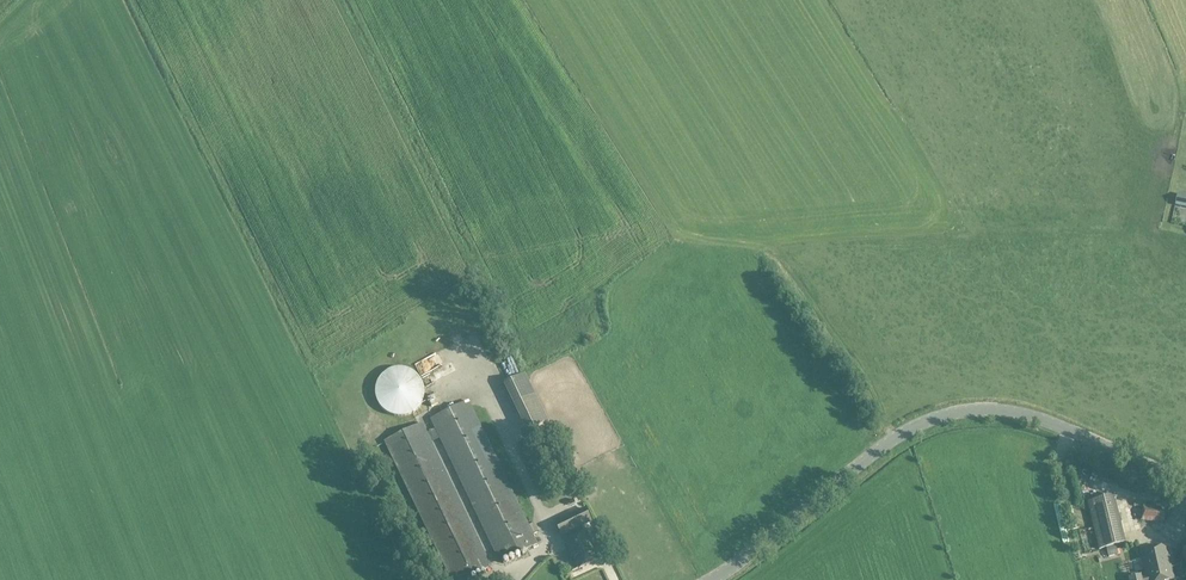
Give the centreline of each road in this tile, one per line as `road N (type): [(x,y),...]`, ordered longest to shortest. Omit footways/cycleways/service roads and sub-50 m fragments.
road 1 (unclassified): [(697,579),(767,538),(880,447),(945,412),(1007,406),(1044,414),(1185,478)]

